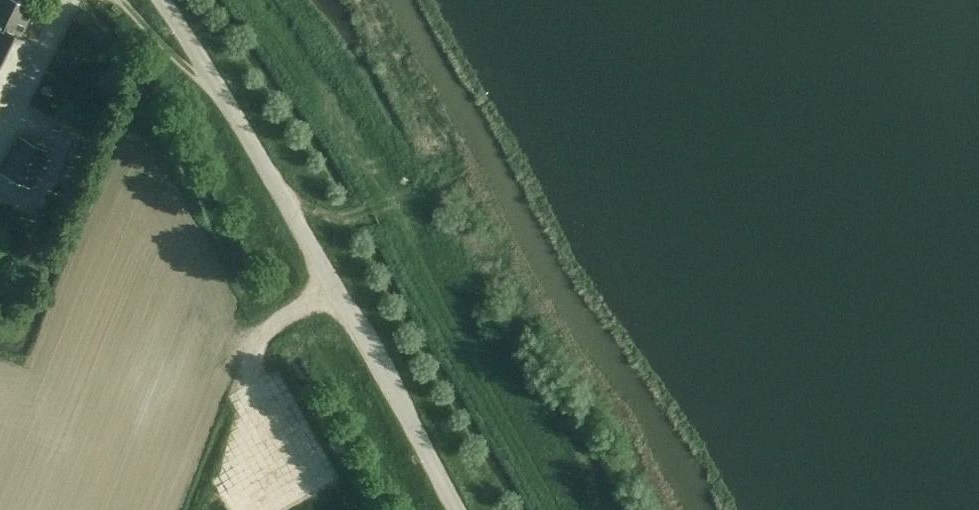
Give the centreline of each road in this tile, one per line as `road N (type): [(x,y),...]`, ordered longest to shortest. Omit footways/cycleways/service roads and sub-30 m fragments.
road 1 (unclassified): [(461,509),(164,0)]

